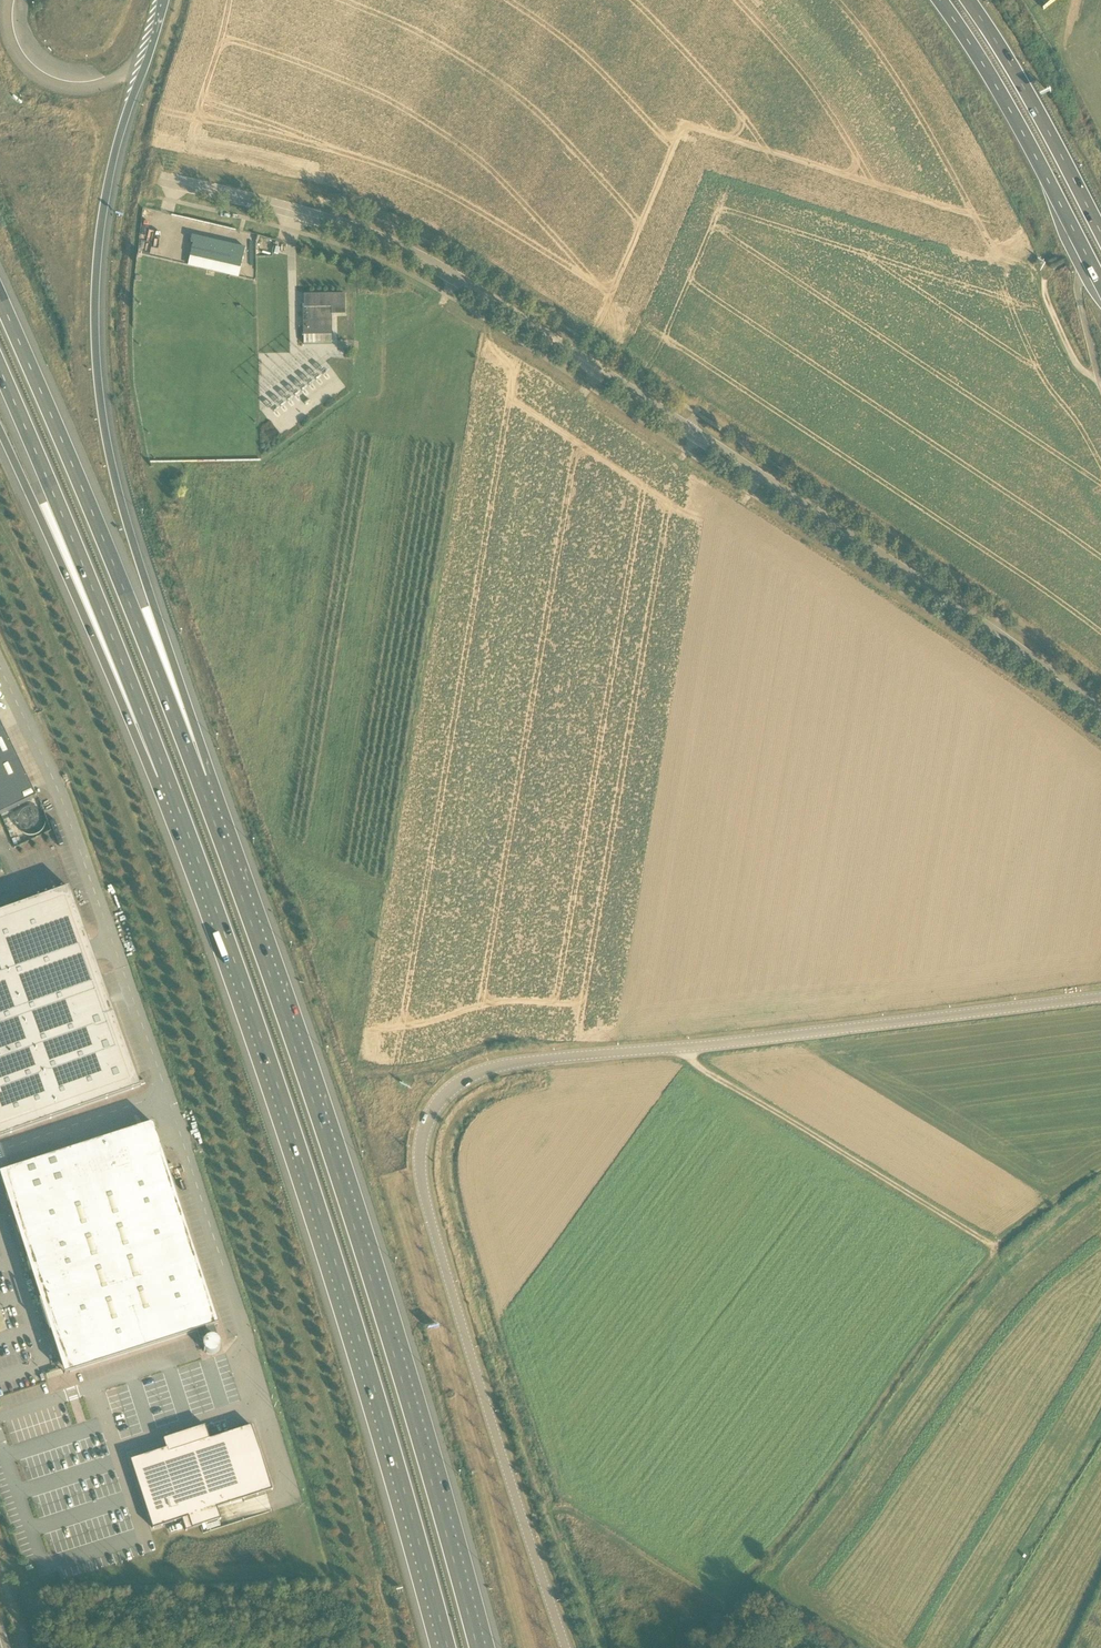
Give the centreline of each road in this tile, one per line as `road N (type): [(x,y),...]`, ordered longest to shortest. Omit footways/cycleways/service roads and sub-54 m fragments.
road 1 (tertiary): [(566,1647),(423,1194),(423,1146),(441,1100),(482,1072),(510,1065),(1100,998)]
road 2 (motorway): [(477,1647),(421,1437),(201,782)]
road 3 (motorway): [(190,843),(308,1177),(446,1647)]
road 4 (motorway): [(201,782),(179,678),(117,492),(97,349),(111,170),(163,0)]
road 5 (track): [(1100,1169),(1000,1242),(784,1536),(725,1598)]
road 6 (motorway): [(201,782),(0,297)]
road 7 (motorway): [(0,373),(190,843)]
road 8 (unclassified): [(0,674),(57,791),(168,1098)]
road 9 (motorway): [(0,435),(155,789),(190,843)]
road 10 (track): [(996,1248),(694,1064),(685,1048)]
road 11 (trunk): [(939,0),(1023,134),(1100,285)]
road 12 (trunk): [(1100,234),(968,0)]
road 13 (unclassified): [(168,1098),(242,1338)]
road 14 (unclassified): [(0,1151),(168,1098)]

